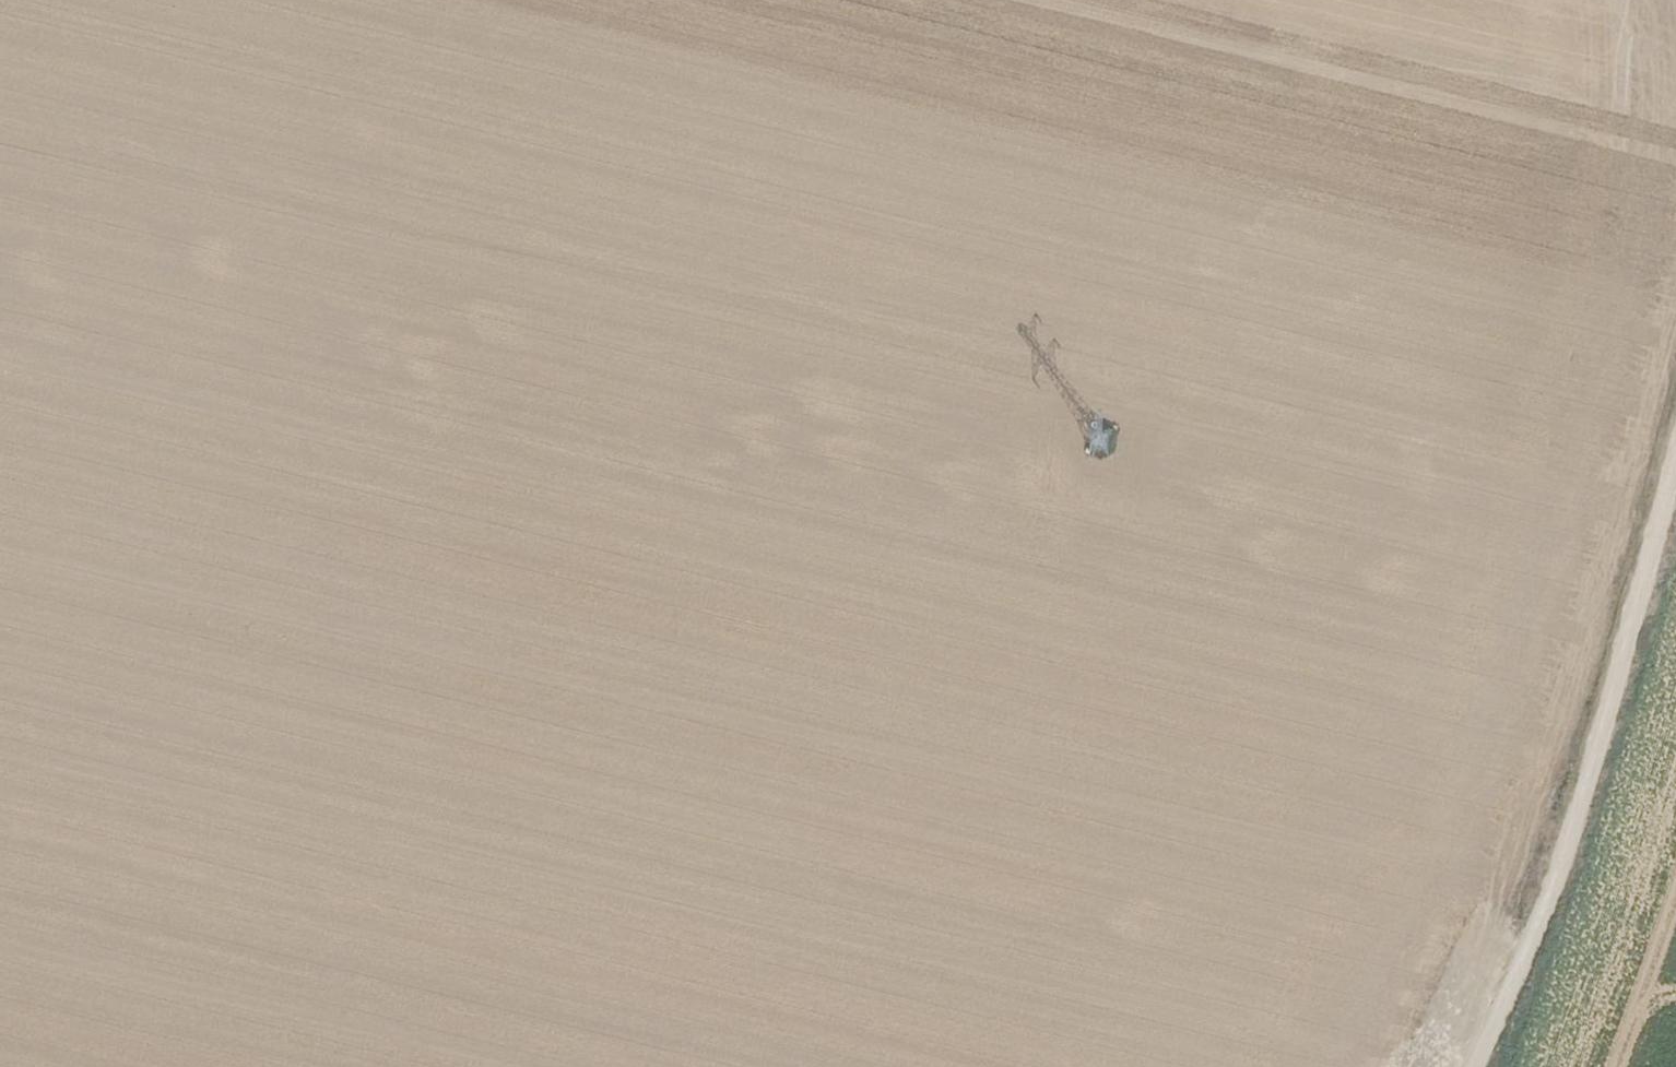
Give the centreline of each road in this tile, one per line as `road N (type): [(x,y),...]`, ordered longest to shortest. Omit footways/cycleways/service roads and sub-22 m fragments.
road 1 (track): [(1479,1066),(1556,890),(1675,482)]

